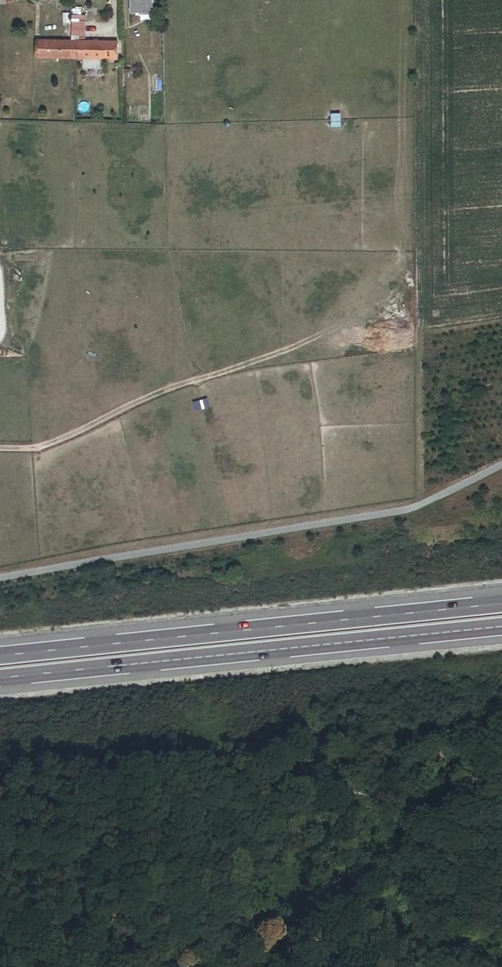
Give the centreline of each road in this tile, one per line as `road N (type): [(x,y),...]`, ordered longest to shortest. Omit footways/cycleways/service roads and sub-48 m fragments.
road 1 (trunk): [(501,603),(0,657)]
road 2 (trunk): [(0,681),(501,628)]

